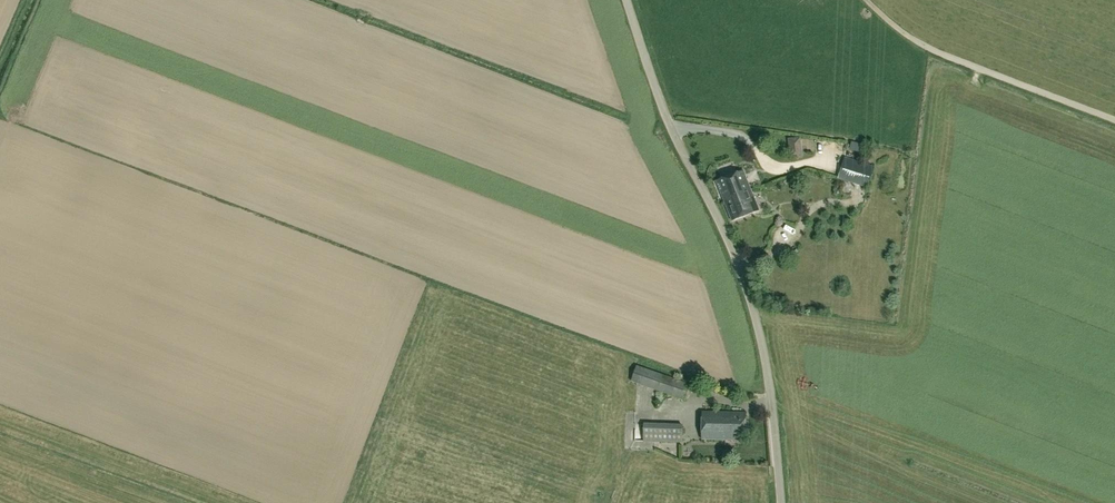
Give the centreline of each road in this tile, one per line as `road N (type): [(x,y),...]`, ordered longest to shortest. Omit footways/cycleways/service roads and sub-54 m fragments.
road 1 (unclassified): [(782,502),(763,346),(743,273),(669,123),(627,0)]

